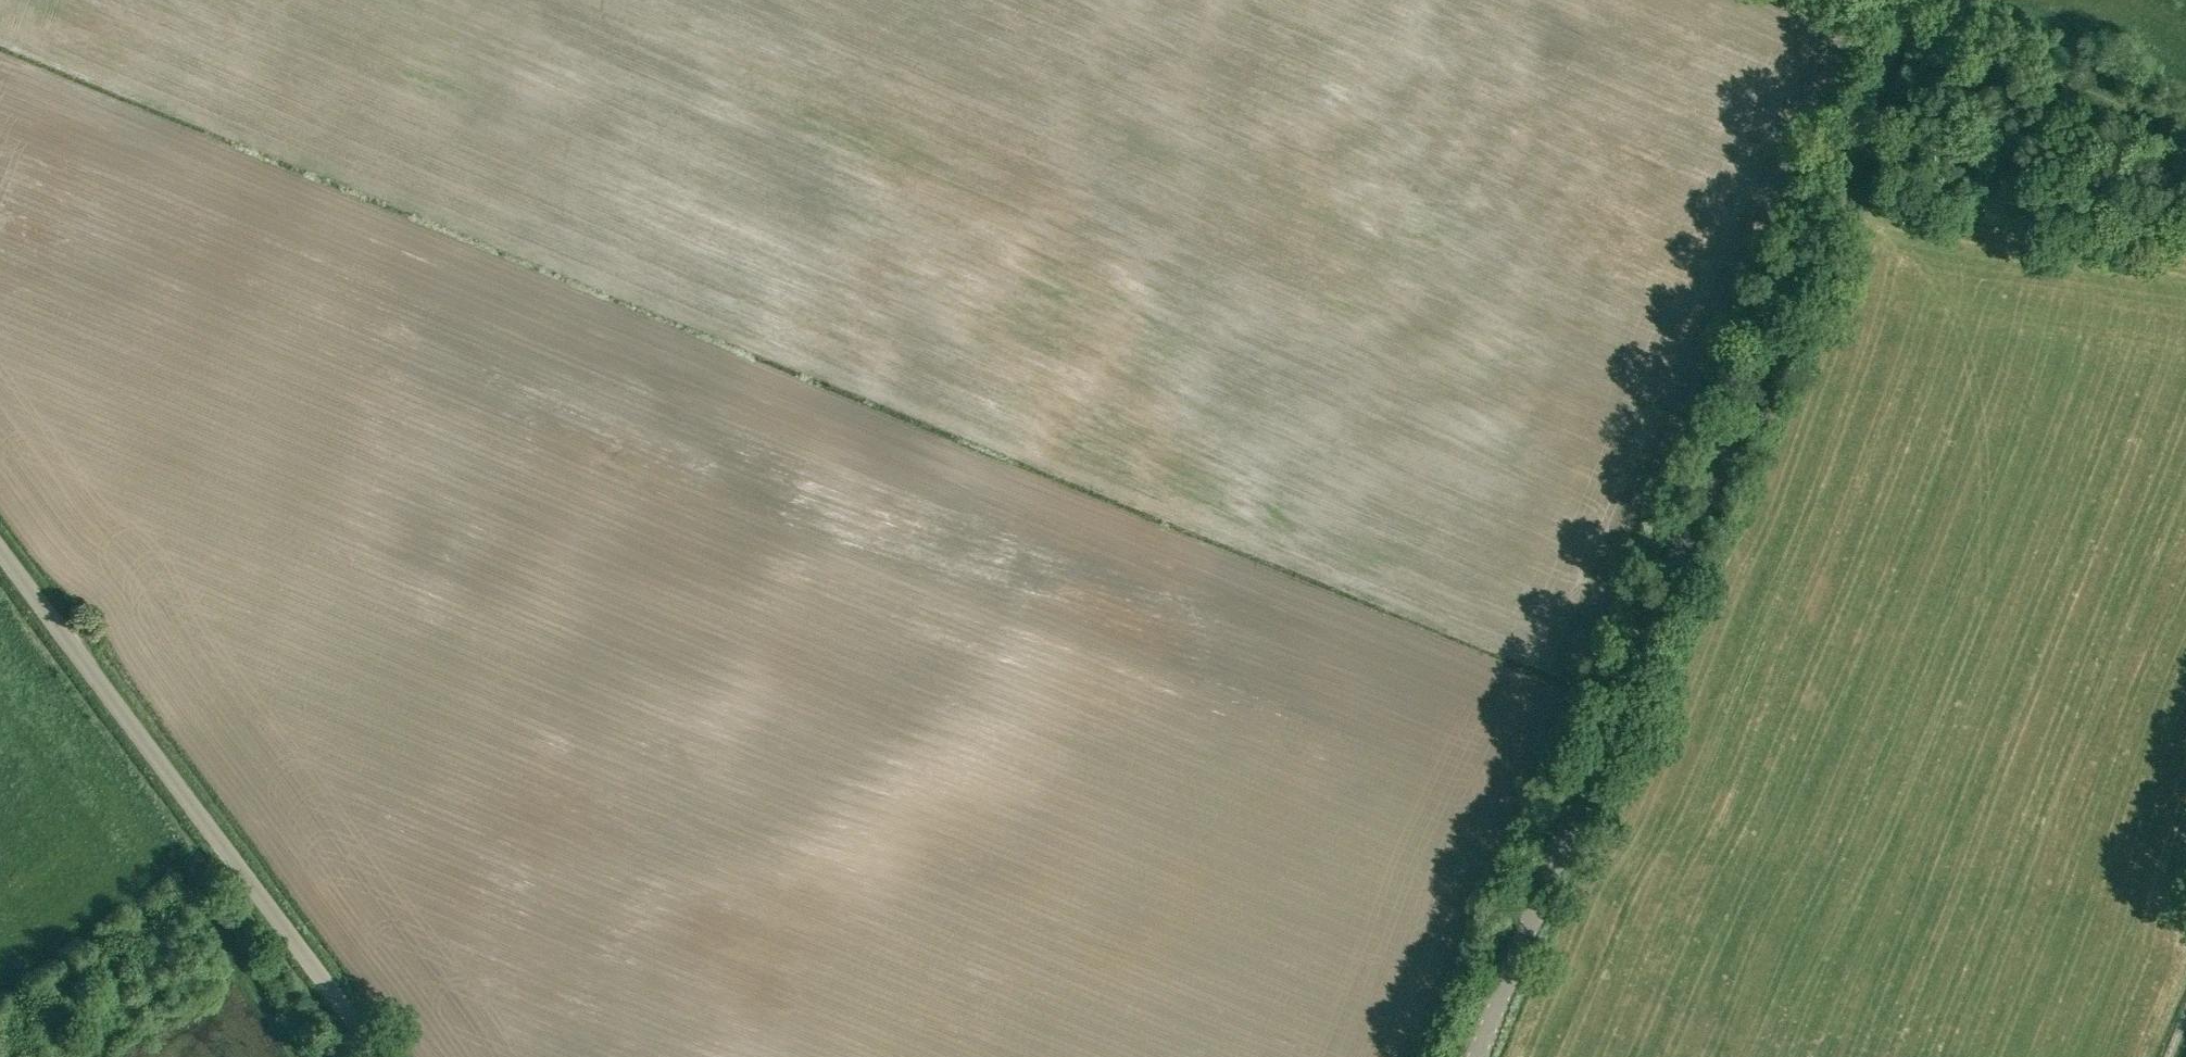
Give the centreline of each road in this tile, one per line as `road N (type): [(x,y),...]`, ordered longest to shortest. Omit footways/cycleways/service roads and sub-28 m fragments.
road 1 (unclassified): [(1477,1056),(1907,0)]
road 2 (unclassified): [(381,1056),(0,542)]

